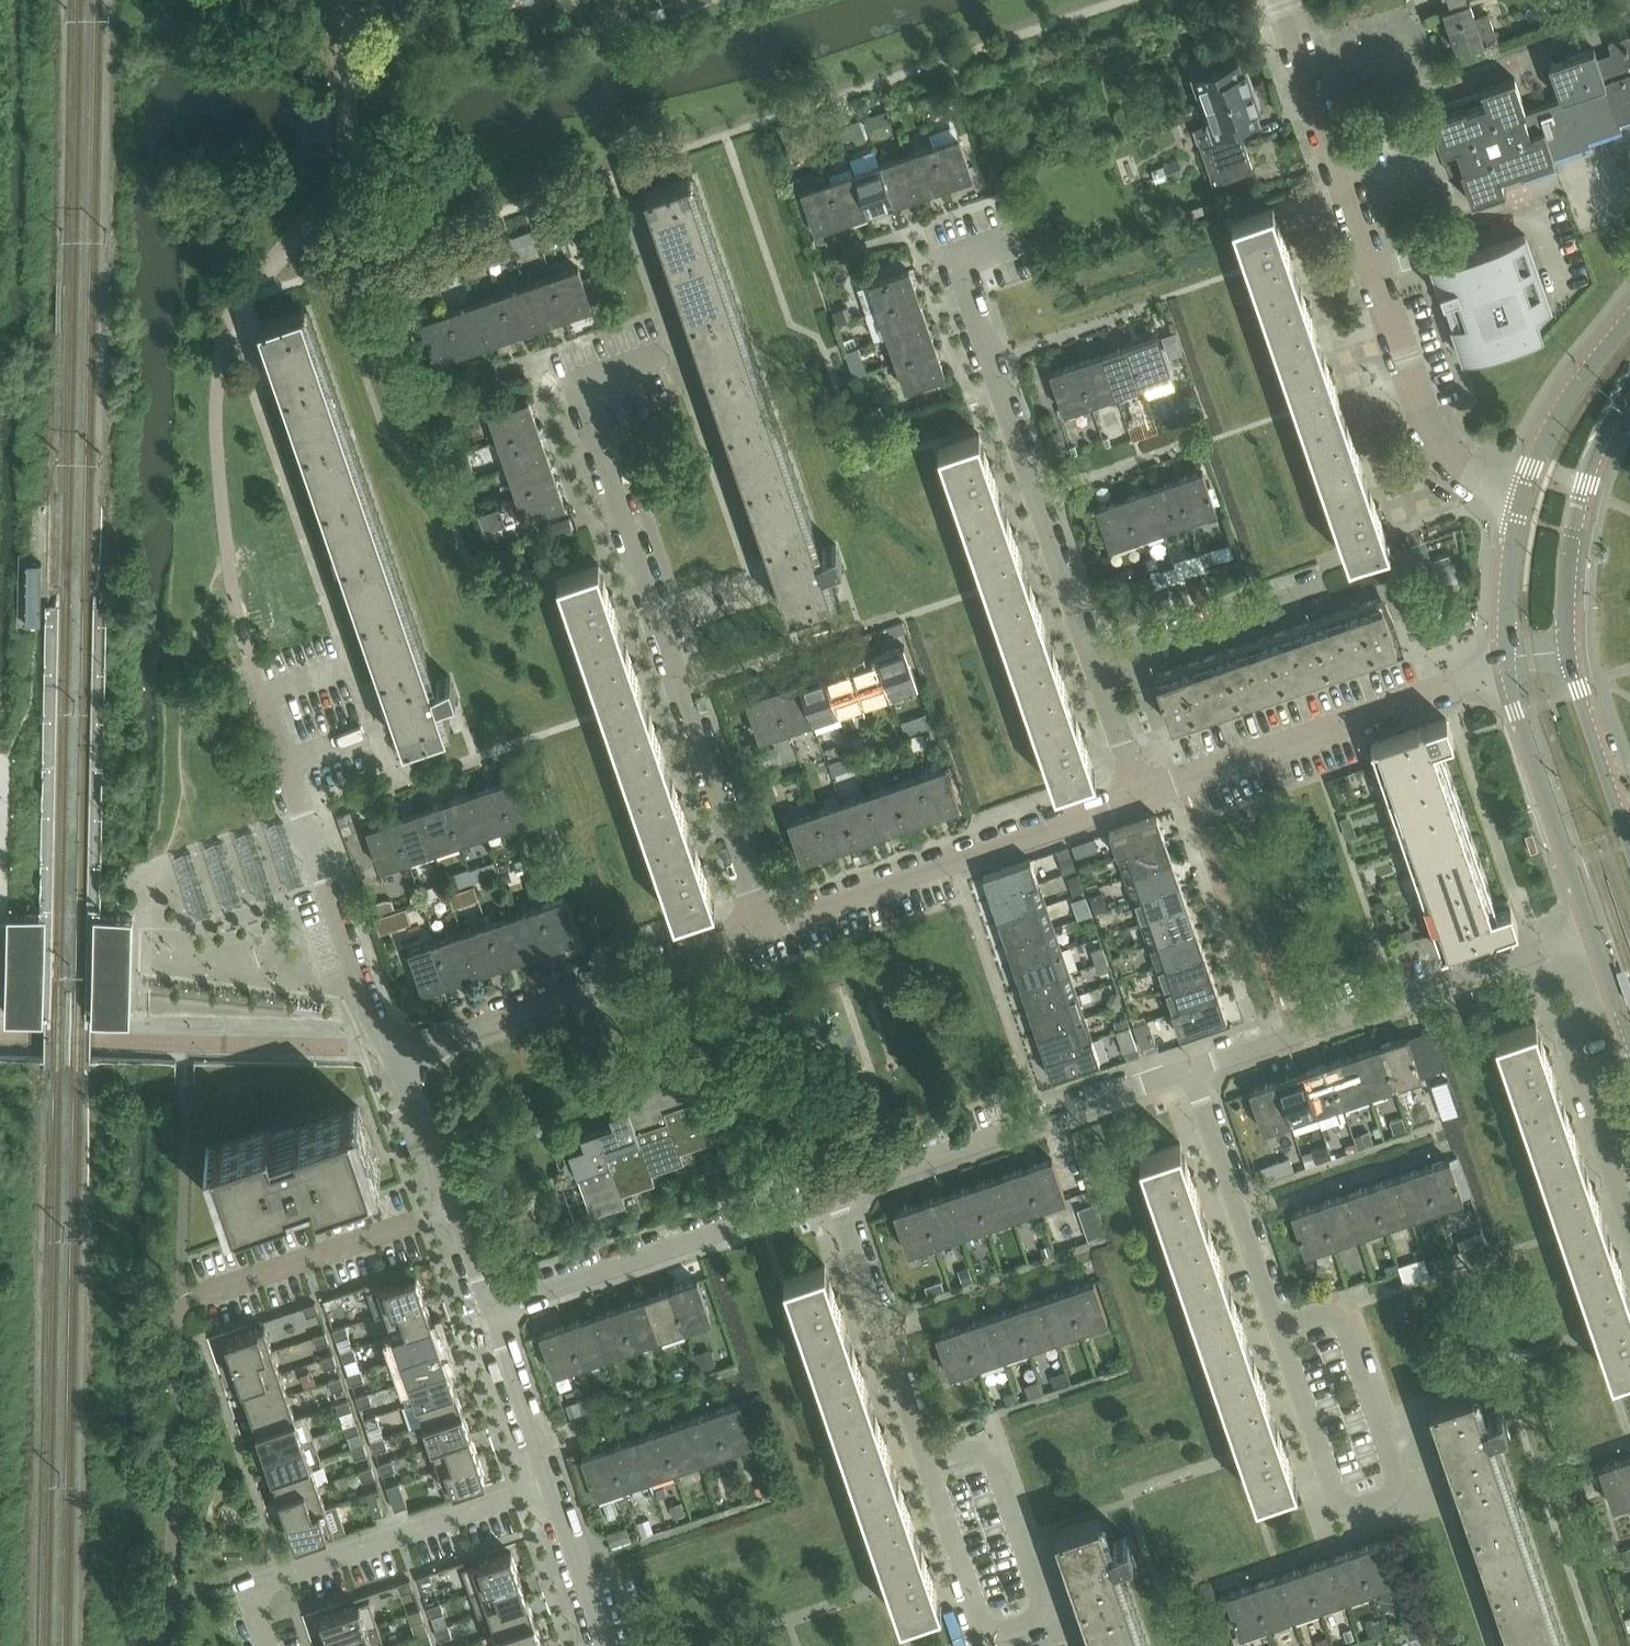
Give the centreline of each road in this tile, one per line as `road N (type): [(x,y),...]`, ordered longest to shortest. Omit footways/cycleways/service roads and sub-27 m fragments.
road 1 (residential): [(746,931),(744,878),(579,396),(664,354)]
road 2 (residential): [(1522,499),(1466,470),(1429,421),(1284,0)]
road 3 (residential): [(1343,1511),(1271,1328),(1190,1068)]
road 4 (residential): [(982,1624),(837,1191)]
road 5 (residential): [(1095,663),(957,258)]
road 6 (residential): [(746,931),(1139,795)]
road 7 (residential): [(394,1050),(356,975),(257,681)]
road 8 (residential): [(1139,795),(1508,662)]
road 9 (residential): [(837,1191),(1190,1068)]
road 10 (residential): [(551,1486),(279,1578),(251,1594),(269,1645)]
road 11 (residential): [(394,1050),(746,931)]
road 12 (residential): [(1190,1068),(1535,947)]
road 13 (residential): [(493,1309),(837,1191)]
road 14 (residential): [(1573,937),(1593,991),(1572,1045),(1629,1218)]
road 15 (tertiary): [(1508,662),(1593,932)]
road 16 (tertiary): [(1572,646),(1568,554),(1580,496),(1602,430),(1629,385)]
road 17 (residential): [(457,1206),(203,1296)]
road 18 (residential): [(1095,663),(1314,587)]
road 19 (tertiary): [(1629,321),(1565,405),(1522,499)]
road 20 (tertiary): [(1629,845),(1579,695),(1572,646)]
road 21 (residential): [(551,1486),(493,1309)]
road 22 (residential): [(608,1645),(551,1486)]
road 23 (residential): [(457,1206),(394,1050)]
road 24 (tertiary): [(1522,499),(1508,662)]
road 25 (residential): [(1139,795),(1095,663)]

